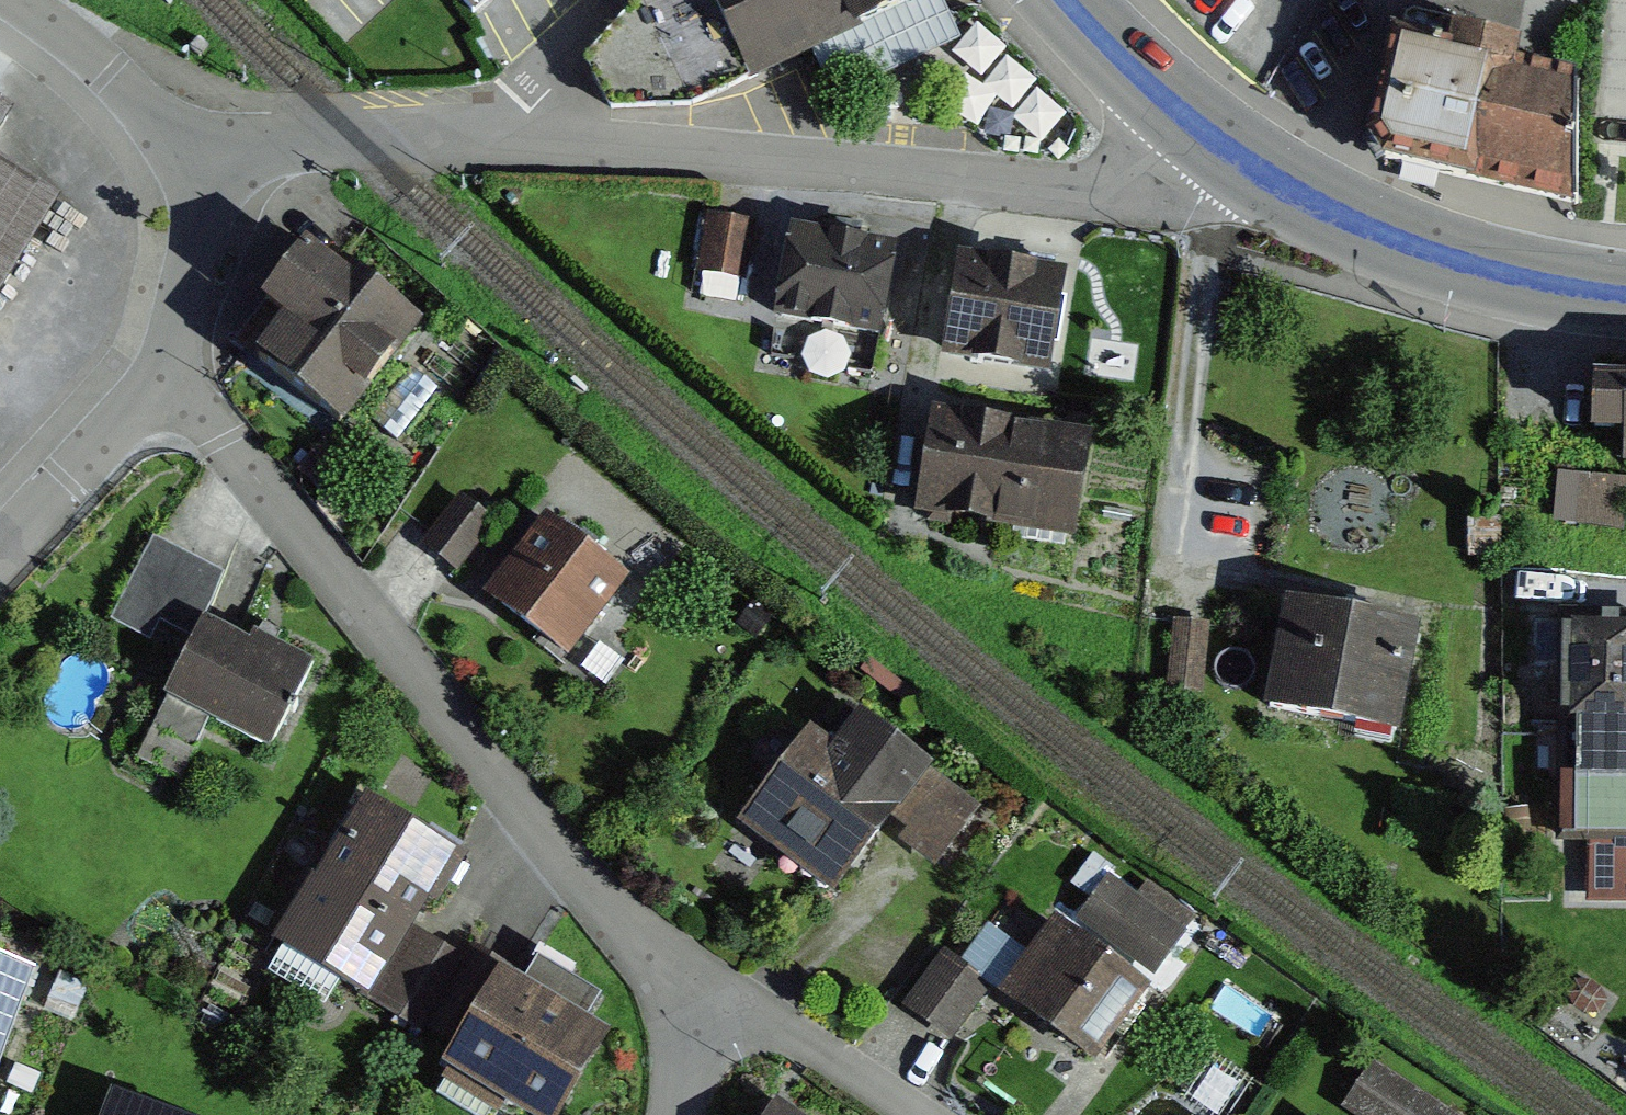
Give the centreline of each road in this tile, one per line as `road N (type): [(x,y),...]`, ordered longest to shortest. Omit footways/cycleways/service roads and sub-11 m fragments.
road 1 (residential): [(171,378),(586,889),(692,995)]
road 2 (residential): [(1211,136),(1192,176),(1128,190),(523,135)]
road 3 (primary): [(1211,136),(1383,235),(1477,265),(1625,293)]
road 4 (residential): [(523,135),(207,144)]
road 5 (residential): [(692,995),(790,1030),(916,1114)]
road 6 (residential): [(0,553),(171,378)]
road 7 (residential): [(12,0),(207,144)]
road 8 (residential): [(207,144),(171,378)]
road 9 (primary): [(1066,0),(1211,136)]
road 10 (residential): [(622,0),(526,113),(523,135)]
road 11 (residential): [(692,995),(666,1114)]

